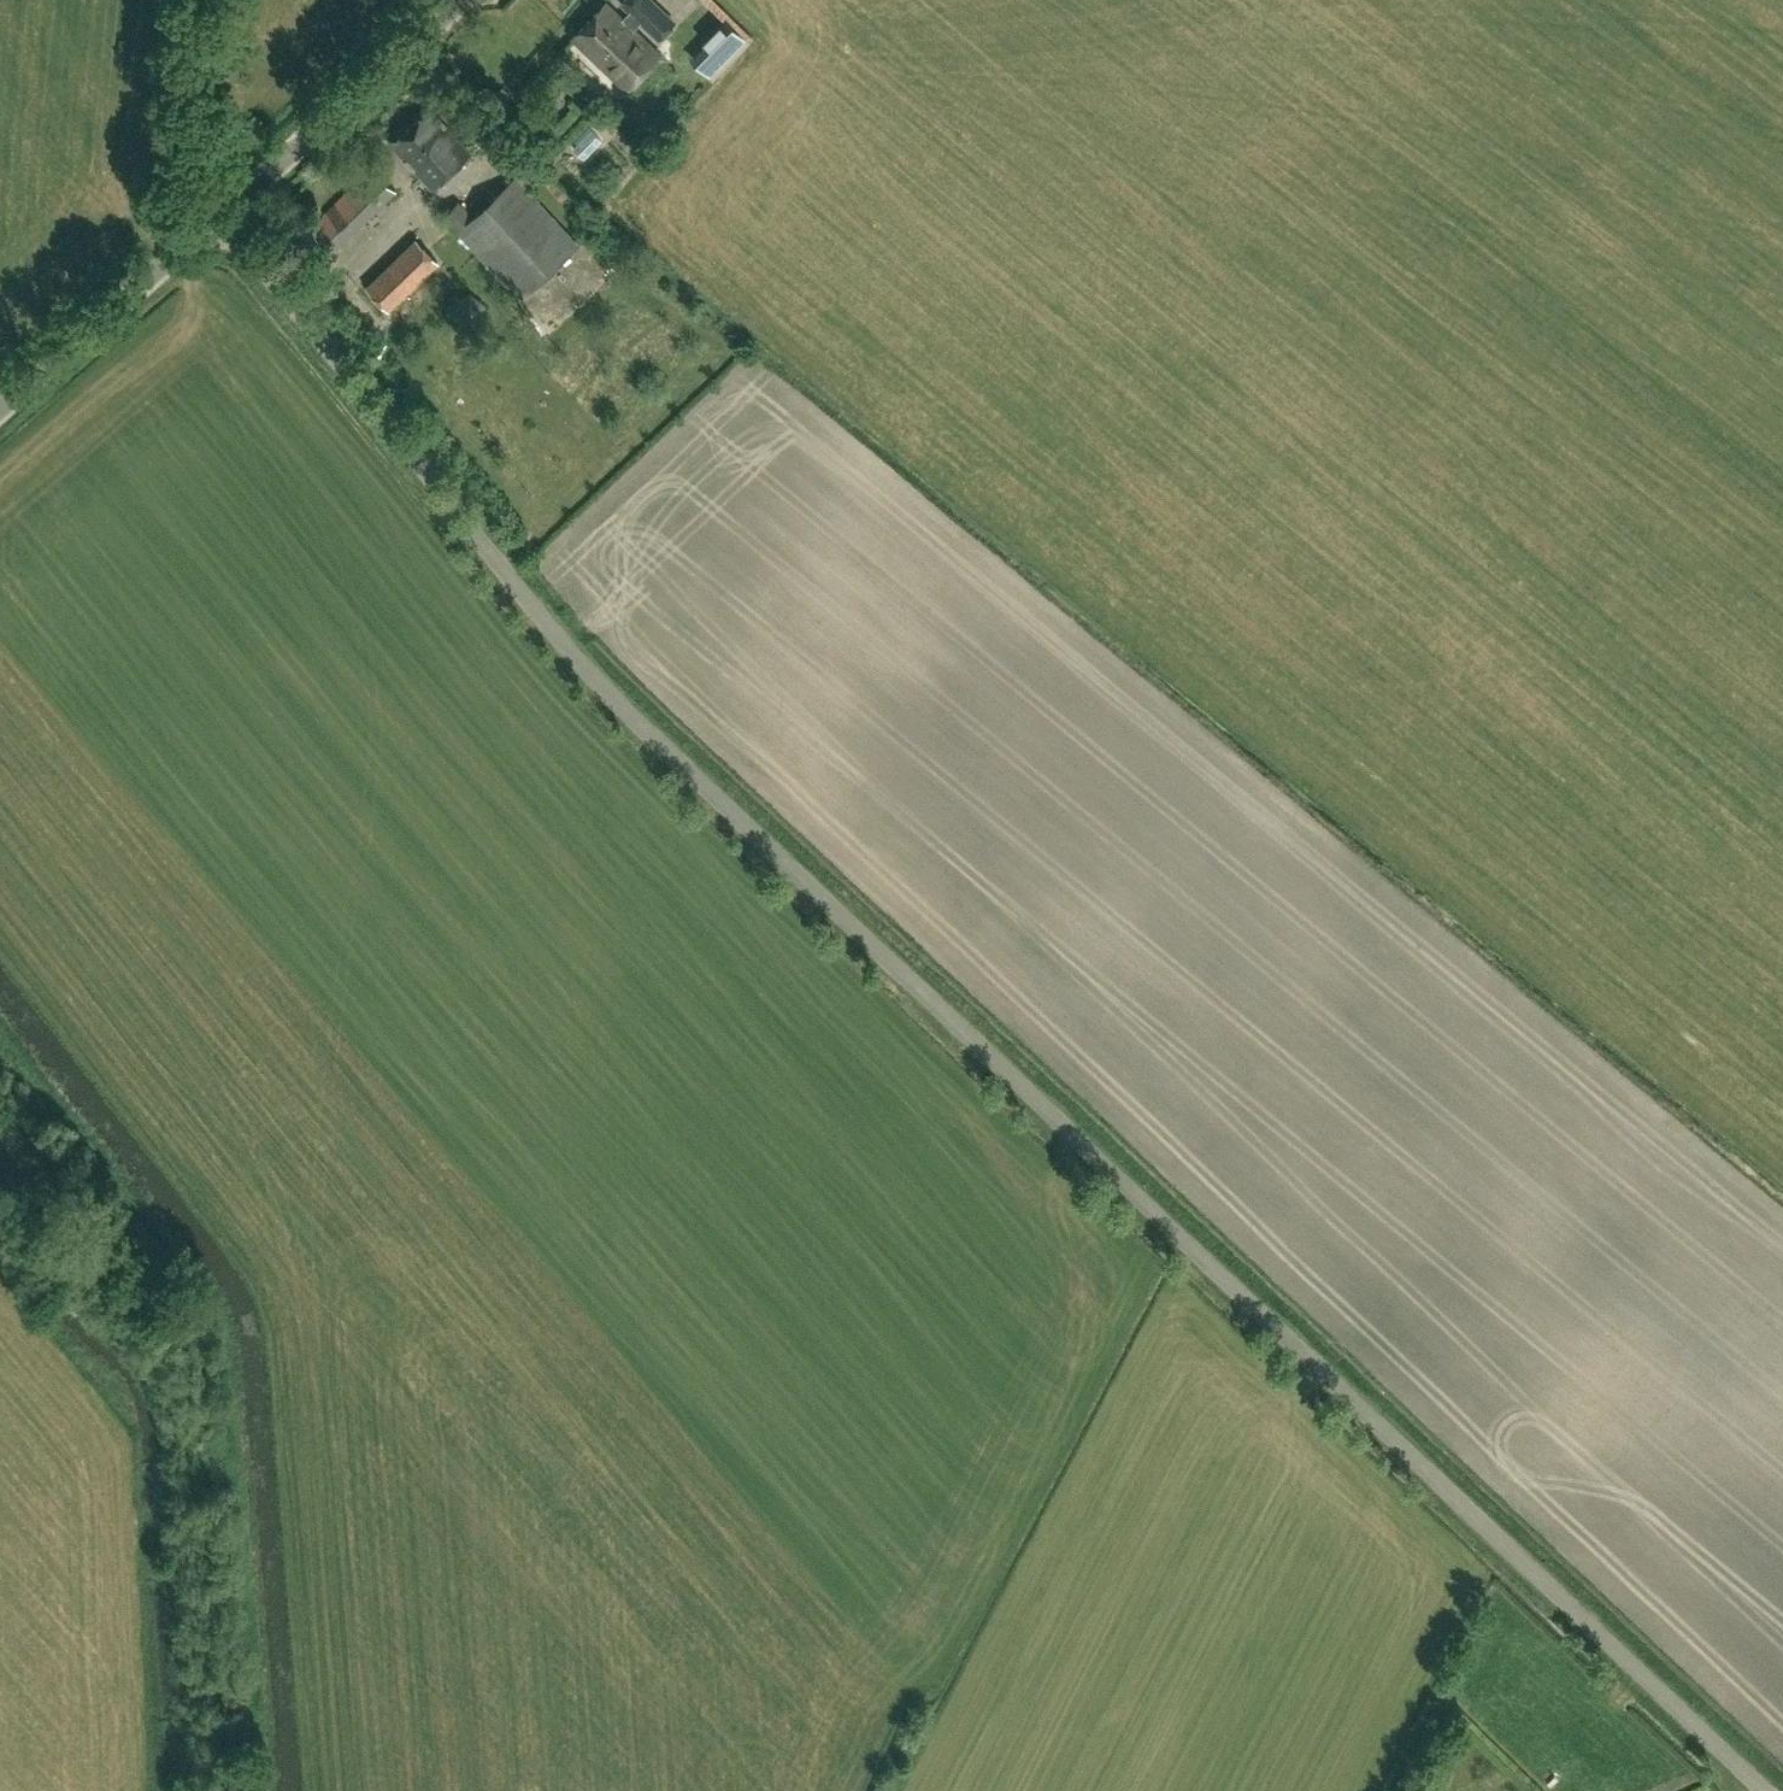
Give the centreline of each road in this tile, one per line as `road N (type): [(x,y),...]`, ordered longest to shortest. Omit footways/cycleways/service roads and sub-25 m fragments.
road 1 (unclassified): [(1764,1790),(588,681),(223,215)]
road 2 (unclassified): [(223,215),(465,0)]
road 3 (unclassified): [(0,411),(223,215)]

